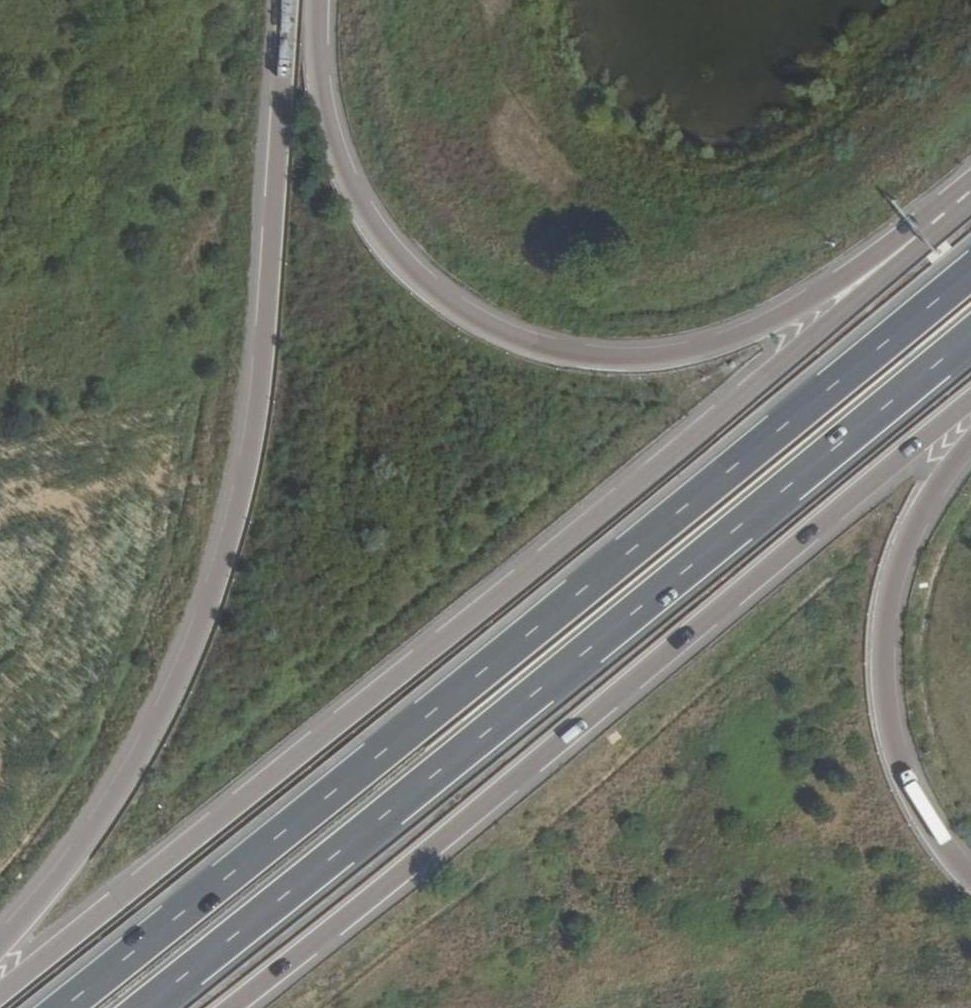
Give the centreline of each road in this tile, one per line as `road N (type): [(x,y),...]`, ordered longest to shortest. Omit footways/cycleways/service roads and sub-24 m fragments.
road 1 (trunk): [(917,232),(835,320),(0,990)]
road 2 (trunk): [(970,271),(63,1007)]
road 3 (trunk): [(137,1007),(970,336)]
road 4 (trunk): [(275,0),(240,469),(216,564),(136,736),(0,945)]
road 5 (trunk): [(227,1007),(970,405)]
road 6 (trunk): [(917,232),(702,341),(633,353),(564,346),(479,315),(404,267),(354,208),(323,146),(313,0)]
road 7 (trunk): [(970,881),(925,808),(888,707),(886,621),(917,523),(970,443)]

